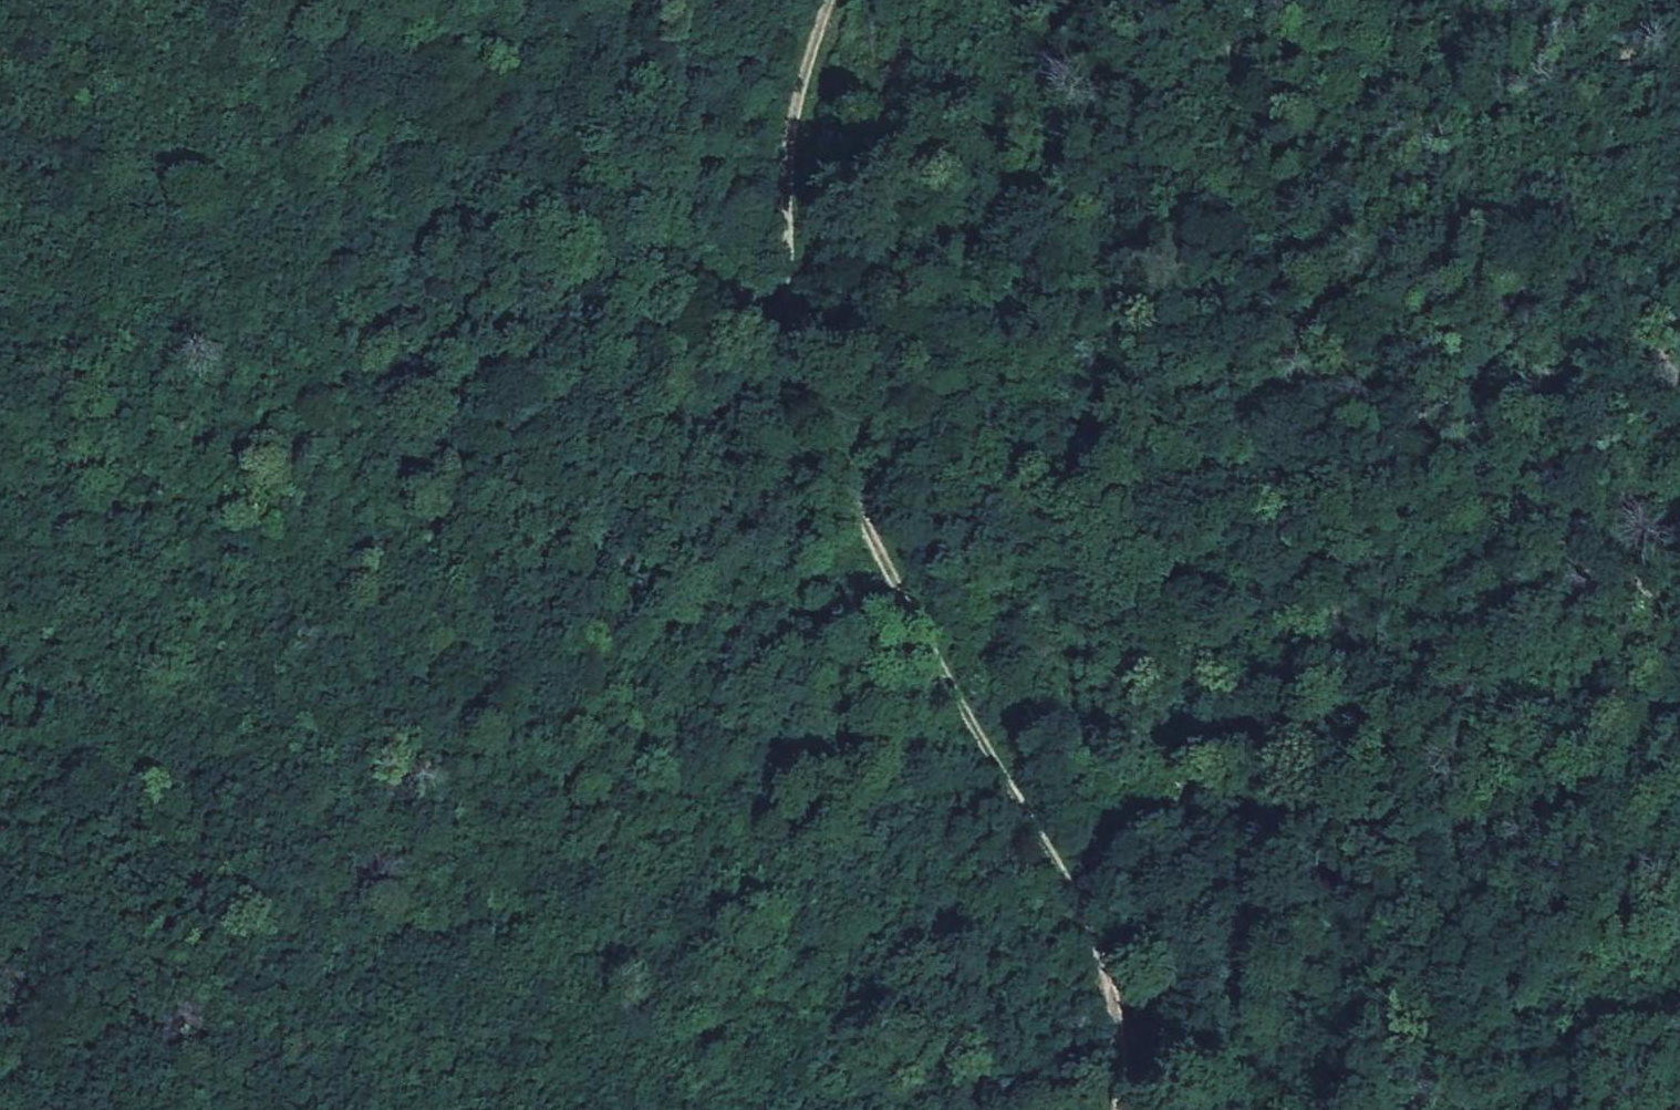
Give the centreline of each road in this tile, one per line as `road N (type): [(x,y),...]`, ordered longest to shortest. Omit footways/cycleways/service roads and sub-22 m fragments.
road 1 (track): [(832,0),(787,172),(813,420),(905,616),(1087,924),(1102,987),(1108,1109)]
road 2 (track): [(101,0),(58,504),(89,913)]
road 3 (track): [(89,913),(205,1109)]

